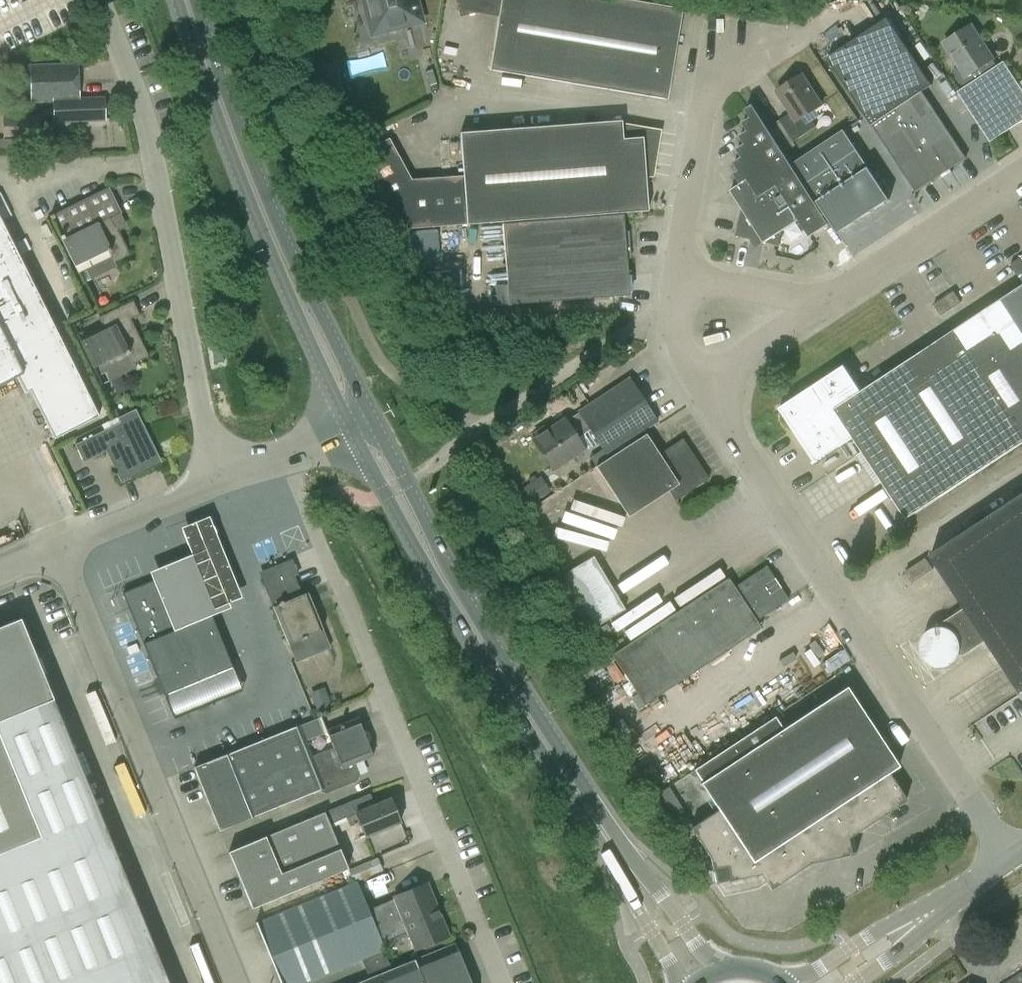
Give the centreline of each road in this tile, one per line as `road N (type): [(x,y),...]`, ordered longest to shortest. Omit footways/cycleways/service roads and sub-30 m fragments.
road 1 (tertiary): [(717,972),(594,800),(453,579),(371,418)]
road 2 (tertiary): [(352,427),(439,588),(681,982)]
road 3 (unclassified): [(1015,855),(700,377)]
road 4 (unclassified): [(503,982),(283,455)]
road 5 (unclassified): [(221,478),(153,126),(100,0)]
road 6 (unclassified): [(241,982),(58,548)]
road 7 (tertiary): [(178,0),(268,244),(352,427)]
road 8 (tertiary): [(371,418),(290,253),(196,0)]
road 9 (unclassified): [(679,274),(713,89),(855,2)]
road 10 (unclassified): [(817,300),(1021,166)]
road 11 (unclassified): [(58,548),(221,478)]
road 12 (tertiary): [(931,912),(881,929),(789,982)]
road 13 (unclassified): [(817,300),(679,274)]
road 14 (unclassified): [(700,377),(817,300)]

